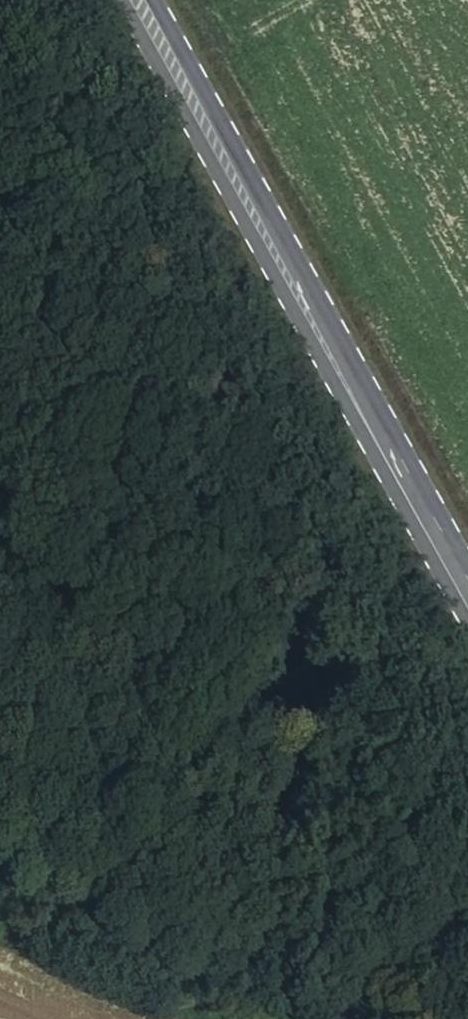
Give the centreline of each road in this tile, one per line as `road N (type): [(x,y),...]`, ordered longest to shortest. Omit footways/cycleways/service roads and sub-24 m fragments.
road 1 (secondary): [(136,0),(467,594)]

